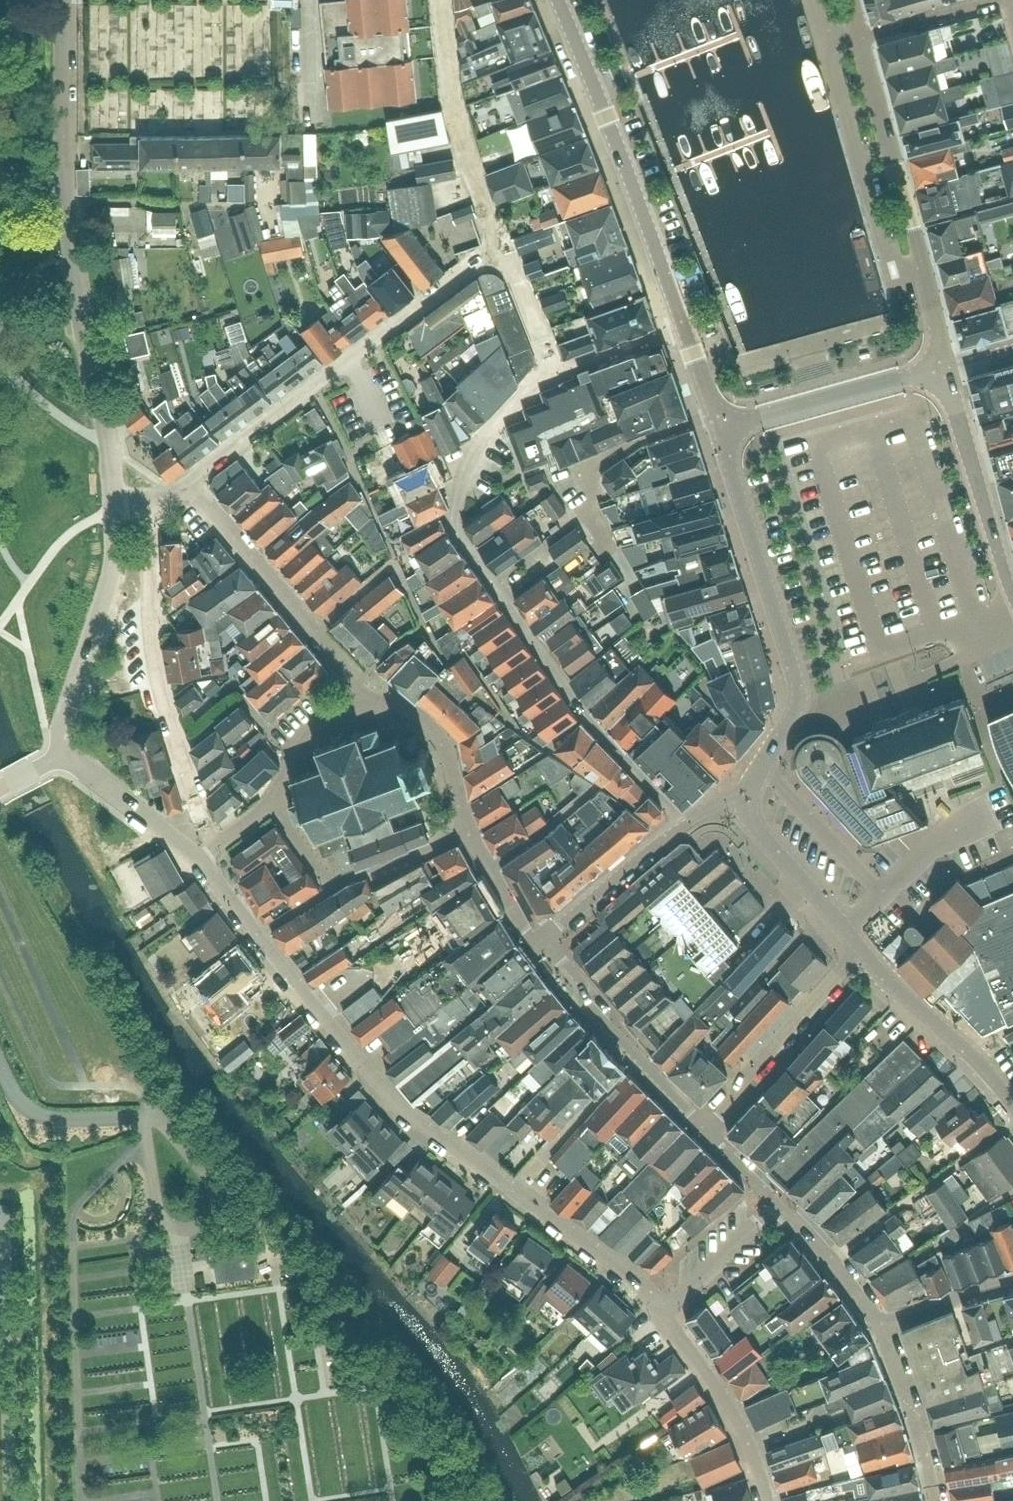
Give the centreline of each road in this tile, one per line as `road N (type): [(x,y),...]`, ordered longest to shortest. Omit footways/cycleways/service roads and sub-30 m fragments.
road 1 (residential): [(558,375),(530,388),(490,430),(461,479),(454,519),(592,724),(685,819)]
road 2 (residential): [(662,1309),(628,1272),(403,1109),(258,937)]
road 3 (unclassified): [(115,502),(74,252),(67,0)]
road 4 (residential): [(188,482),(505,245)]
road 5 (residential): [(216,844),(149,654),(145,502)]
road 6 (secondary): [(684,326),(559,0)]
road 7 (residential): [(947,366),(861,35)]
road 8 (residential): [(359,708),(345,672),(188,482)]
road 9 (residential): [(534,943),(555,952),(583,983),(582,998),(712,1133)]
road 10 (unclassified): [(57,749),(115,564),(115,502)]
road 11 (residential): [(505,245),(461,126),(442,0)]
road 12 (residential): [(863,955),(751,1073),(744,1096),(712,1133)]
road 13 (secondary): [(721,432),(947,366)]
road 14 (secondary): [(1012,583),(947,366)]
road 15 (residential): [(768,1500),(740,1424),(662,1309)]
road 16 (residential): [(863,955),(969,1050),(1012,1105)]
road 17 (residential): [(780,621),(721,432)]
road 18 (residential): [(685,819),(534,943)]
road 19 (residential): [(886,1324),(901,1350),(940,1500)]
road 20 (residential): [(467,829),(439,741),(415,714),(359,708)]
road 21 (residential): [(201,861),(57,749)]
road 22 (residential): [(764,767),(883,893)]
road 23 (residential): [(778,1197),(851,1272),(886,1324)]
road 24 (residential): [(750,795),(761,835),(843,927)]
road 25 (residential): [(662,1309),(778,1197)]
road 26 (residential): [(780,621),(800,697),(764,767)]
road 27 (residential): [(335,887),(467,829)]
road 28 (residential): [(558,375),(505,245)]
road 29 (residential): [(883,893),(916,859),(994,817)]
road 30 (residential): [(684,326),(558,375)]
road 31 (residential): [(861,35),(991,0)]
road 32 (residential): [(886,1324),(1012,1280)]
road 33 (residential): [(534,943),(467,829)]
road 34 (residential): [(280,799),(297,753),(330,717),(359,708)]
road 35 (residential): [(309,0),(308,122)]

